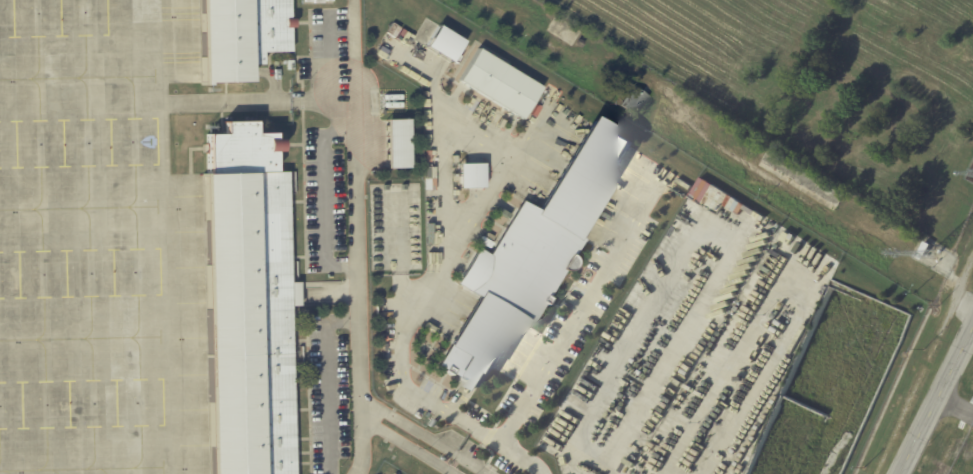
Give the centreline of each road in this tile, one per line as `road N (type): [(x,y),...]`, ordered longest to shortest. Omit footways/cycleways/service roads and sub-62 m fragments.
road 1 (residential): [(972,316),(894,473)]

